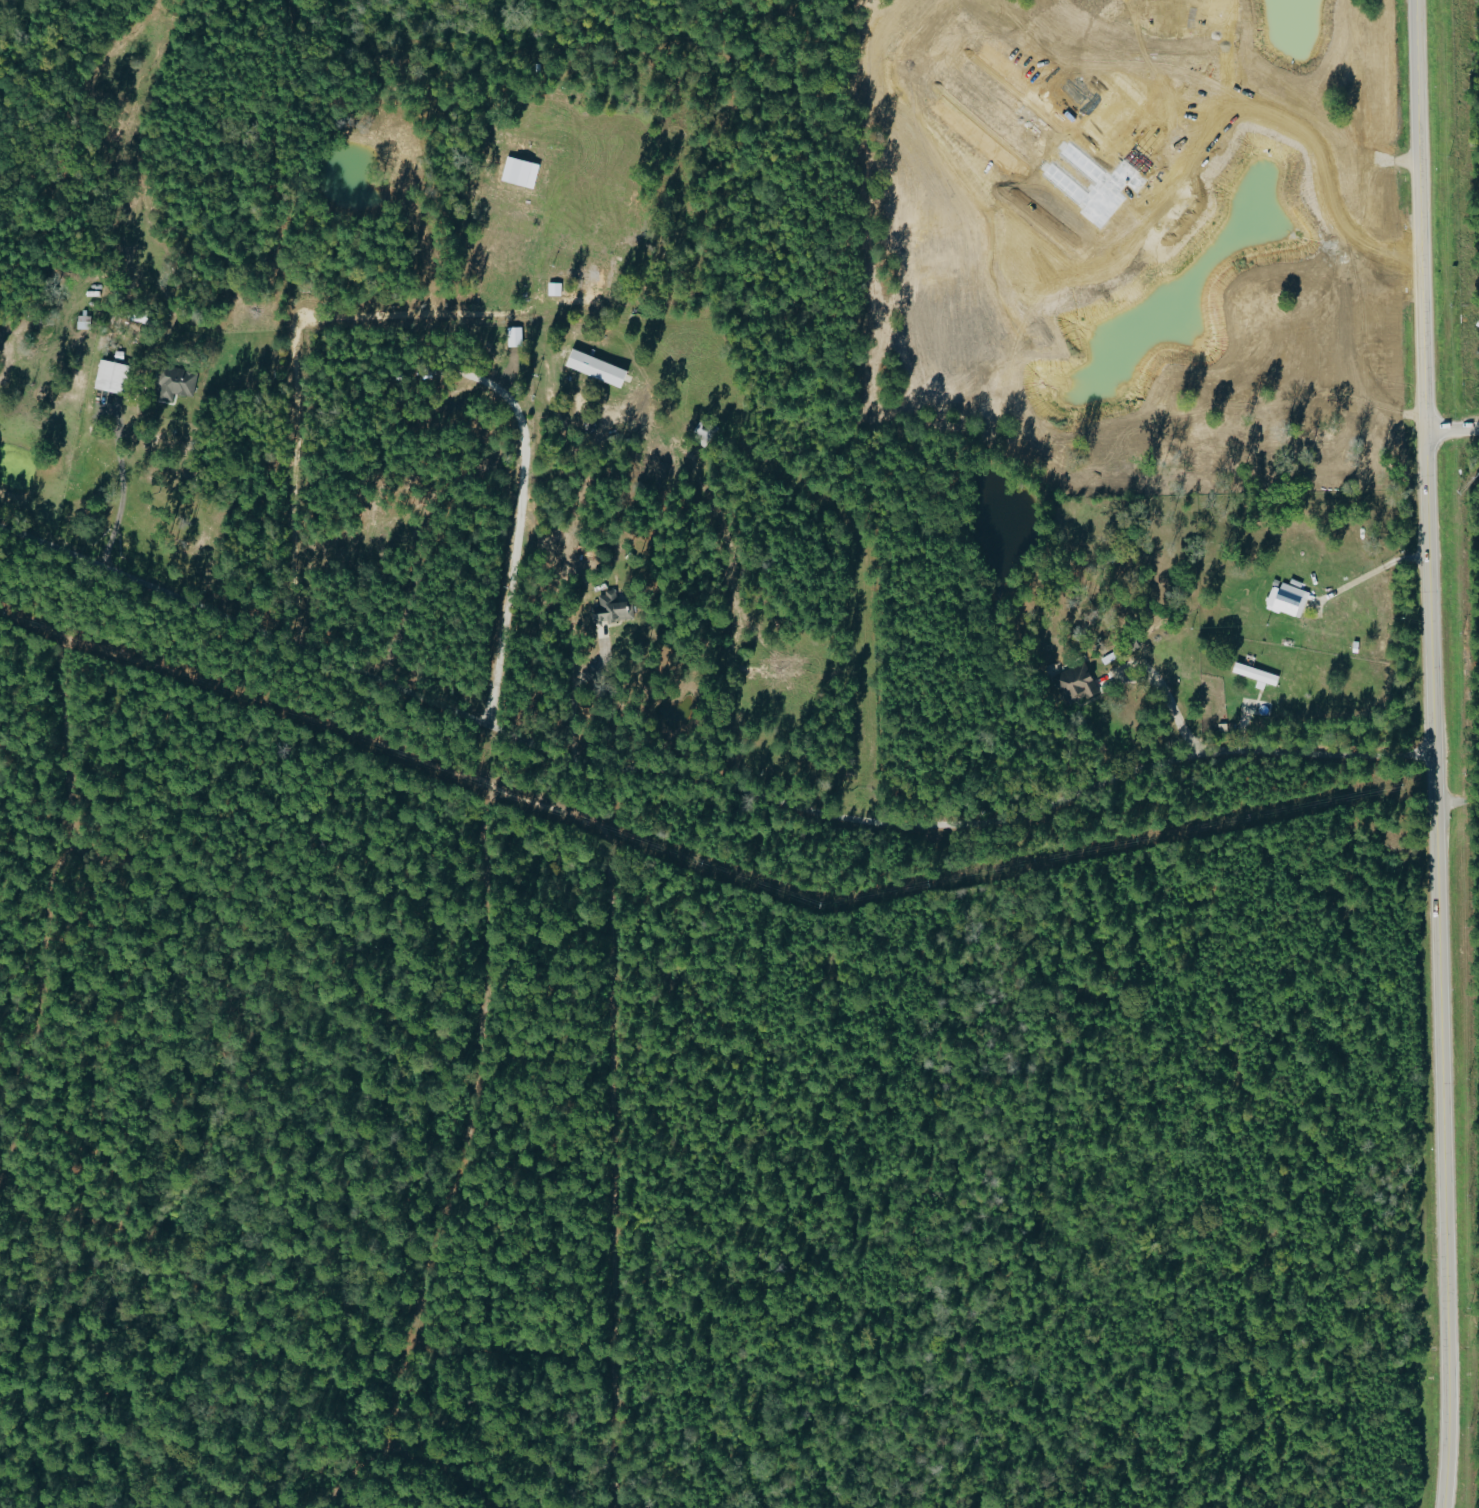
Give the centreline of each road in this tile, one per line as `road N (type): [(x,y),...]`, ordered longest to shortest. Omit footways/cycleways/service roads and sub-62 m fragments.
road 1 (secondary): [(1433,1507),(1437,1357),(1406,0)]
road 2 (residential): [(1424,752),(1194,755),(1124,767),(974,821),(860,822),(507,730),(0,531)]

